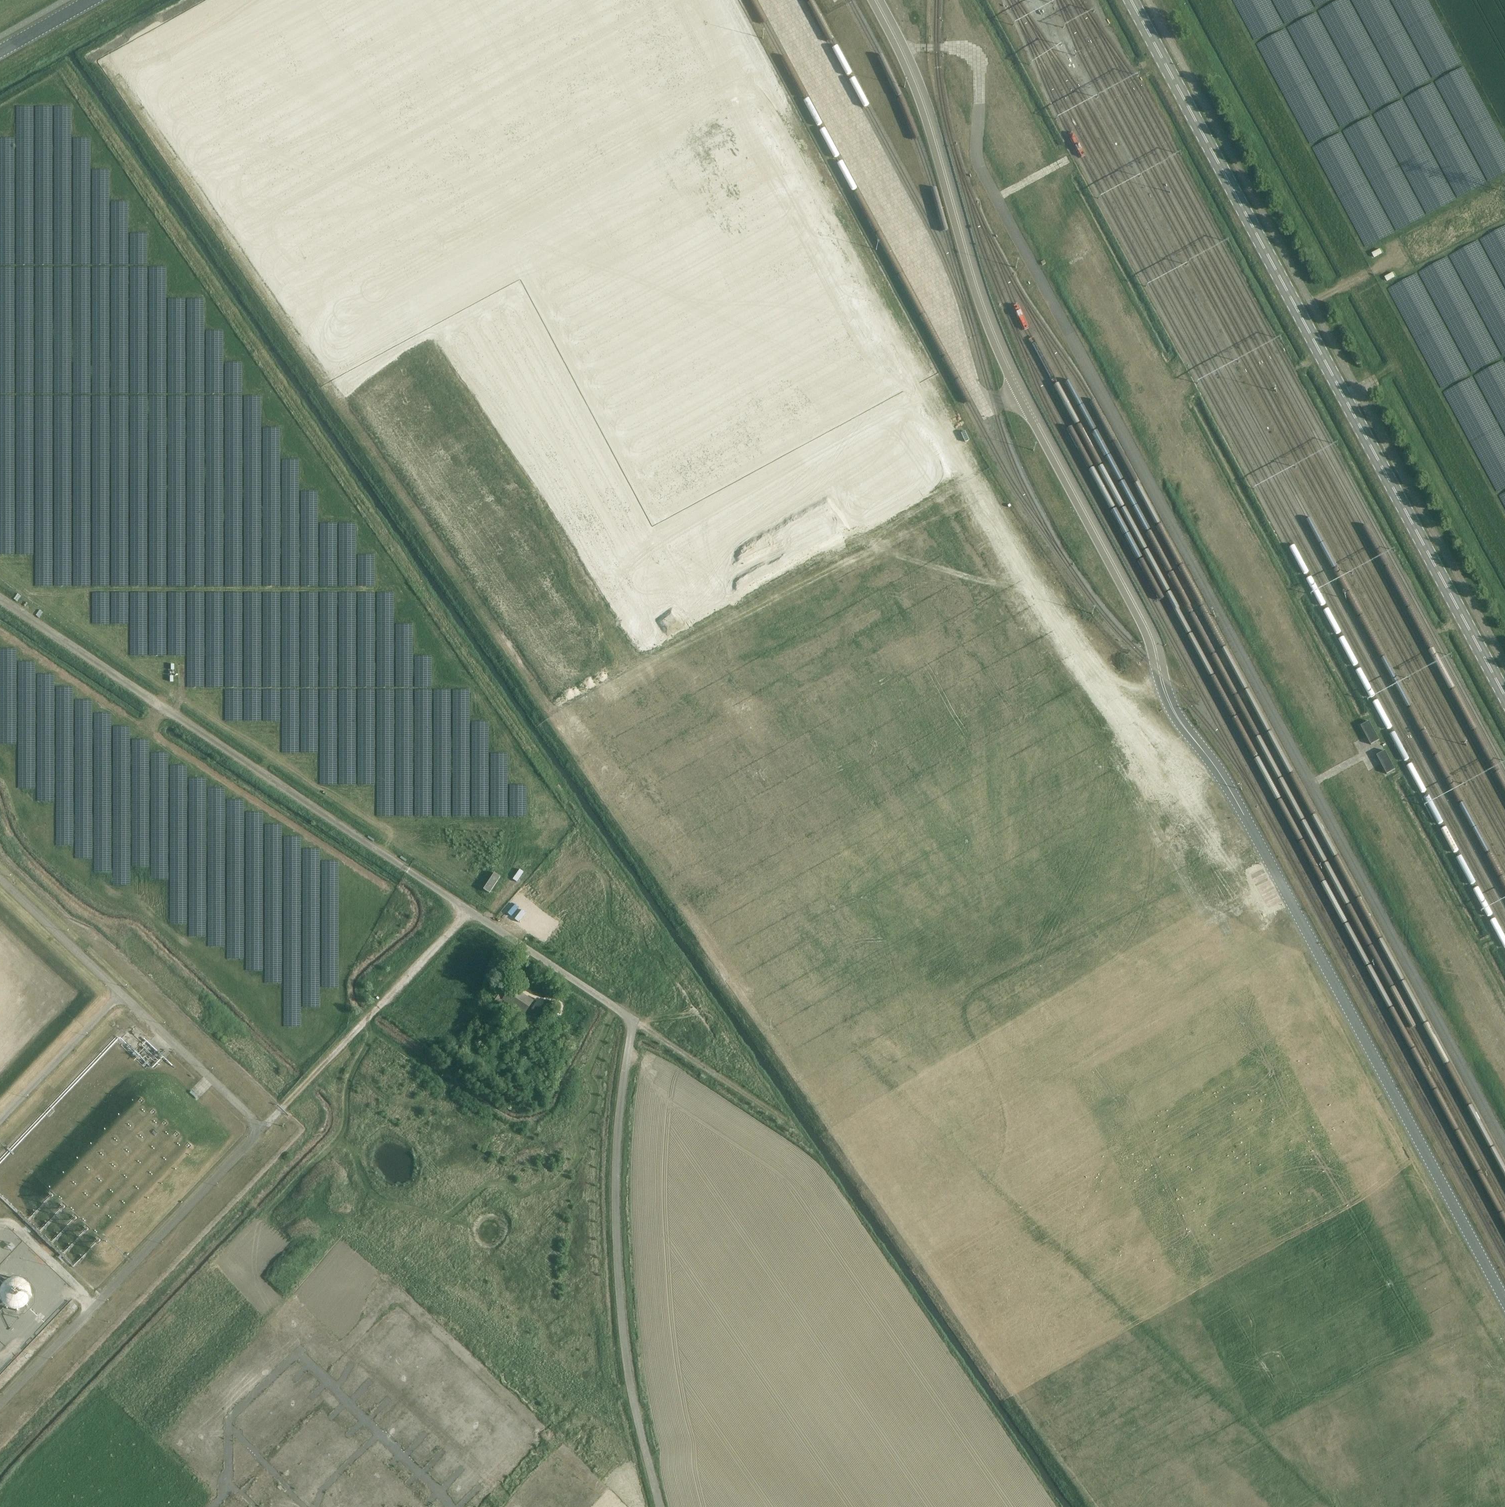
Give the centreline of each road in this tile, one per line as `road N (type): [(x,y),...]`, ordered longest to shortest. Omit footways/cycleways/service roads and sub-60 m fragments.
road 1 (unclassified): [(1504,1301),(1230,790),(1170,703),(1149,631),(999,345),(917,86),(874,0)]
road 2 (secondary): [(1504,697),(1132,0)]
road 3 (track): [(309,1506),(227,1424),(298,1354),(450,1506)]

